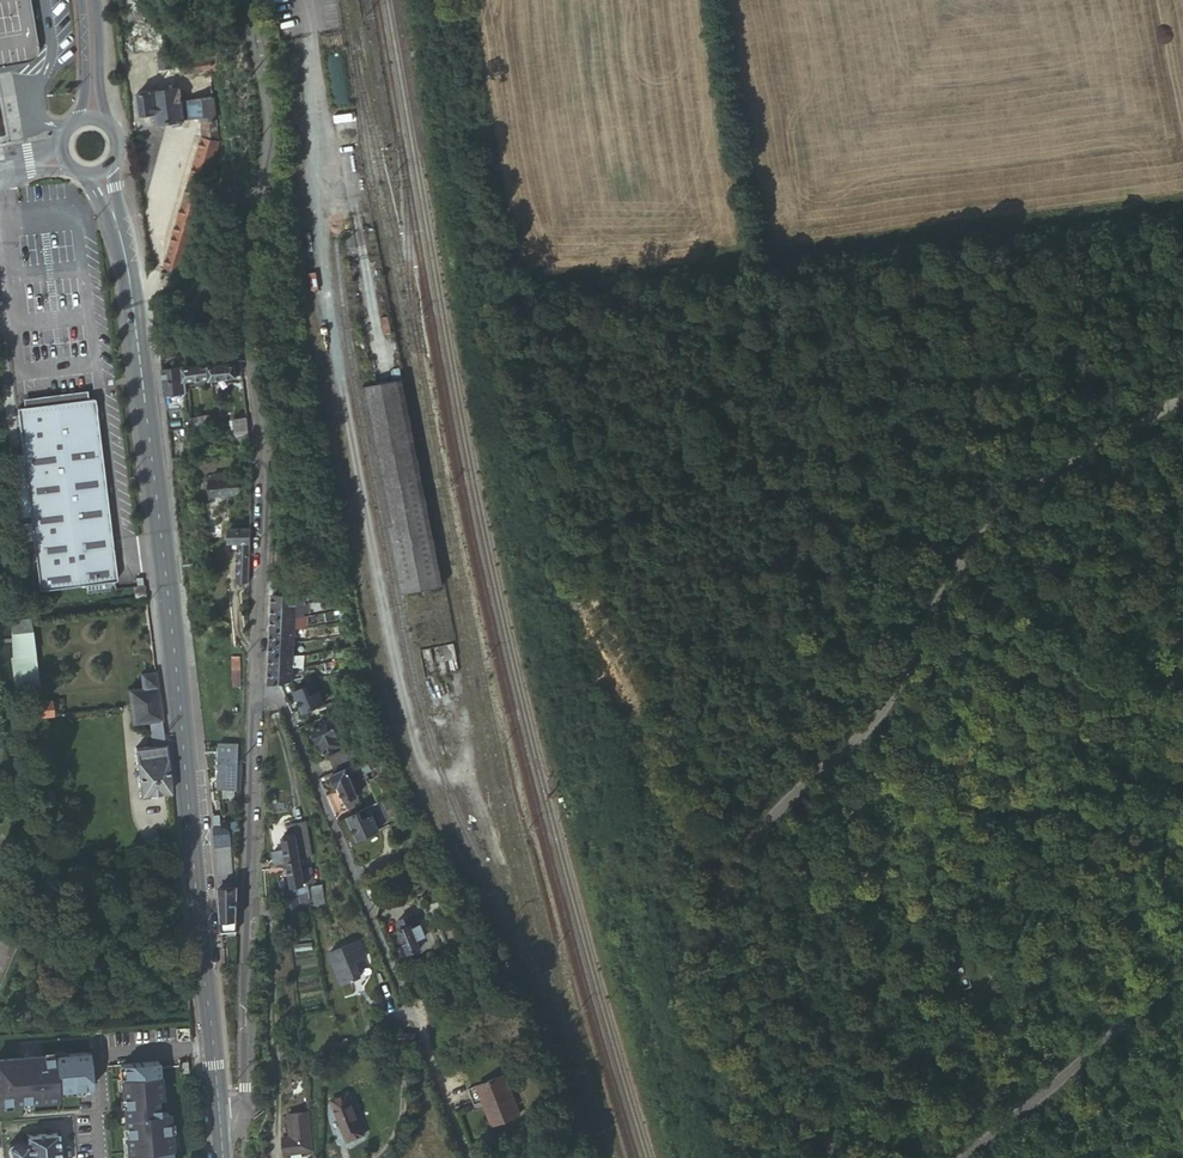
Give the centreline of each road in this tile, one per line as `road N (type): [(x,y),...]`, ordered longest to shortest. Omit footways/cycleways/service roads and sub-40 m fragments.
road 1 (unclassified): [(846,1157),(776,1080),(722,979),(719,903),(735,863),(770,815),(852,746),(895,690),(952,576),(999,523),(1182,397)]
road 2 (secondary): [(220,1140),(128,276),(102,170)]
road 3 (residential): [(255,690),(262,459),(249,360),(270,201),(269,109),(250,0)]
road 4 (residential): [(255,690),(271,693),(287,712),(470,1157)]
road 5 (residential): [(220,1140),(246,1089),(255,690)]
road 6 (unclassified): [(1182,977),(966,1157)]

